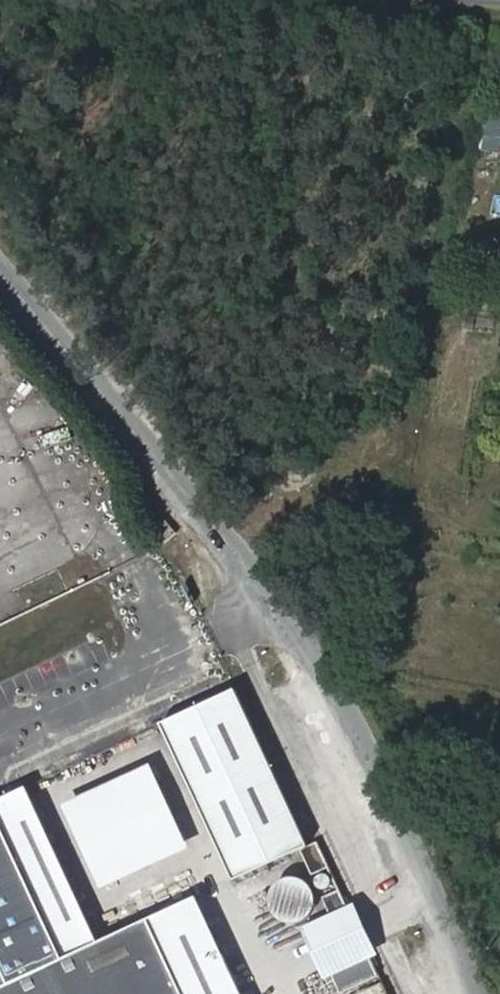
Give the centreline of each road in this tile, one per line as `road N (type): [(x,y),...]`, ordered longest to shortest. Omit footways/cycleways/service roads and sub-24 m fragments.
road 1 (unclassified): [(474,993),(342,704),(274,597),(0,267)]

